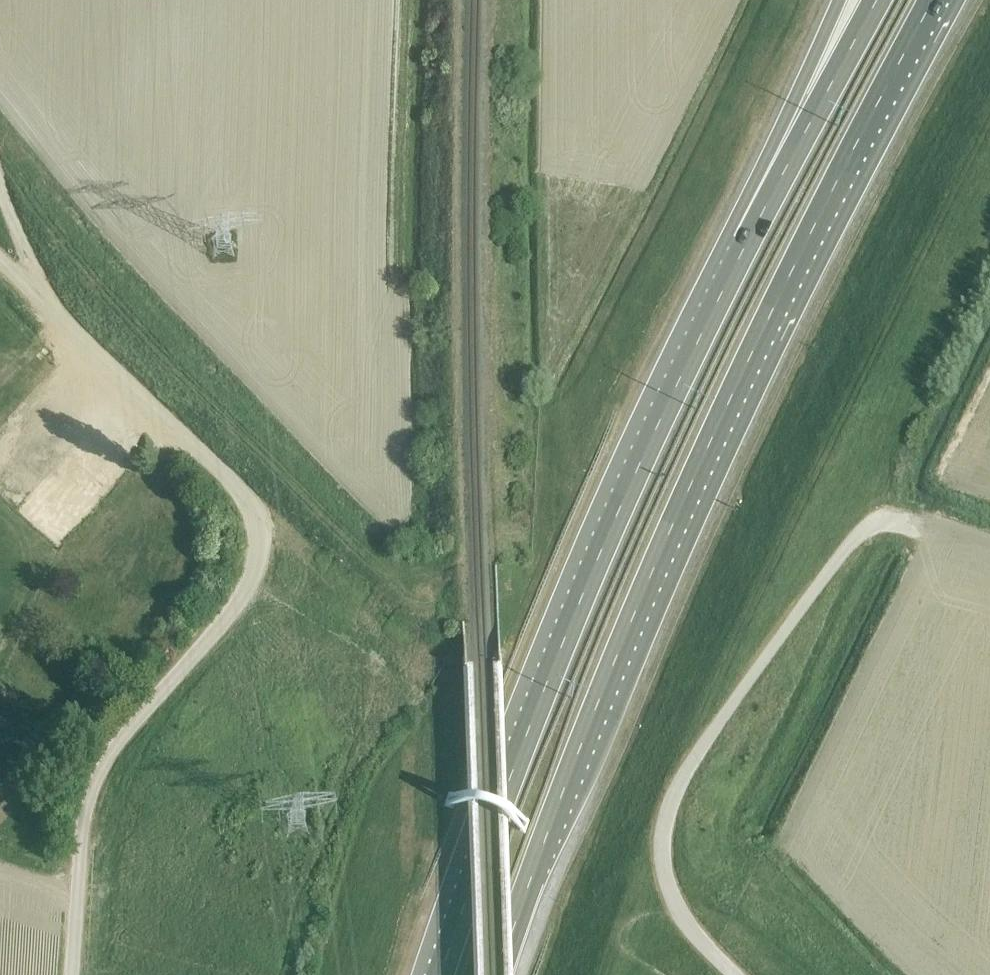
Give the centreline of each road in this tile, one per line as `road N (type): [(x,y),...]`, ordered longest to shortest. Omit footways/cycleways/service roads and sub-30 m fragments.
road 1 (trunk): [(499,974),(645,590),(838,181),(935,0)]
road 2 (unclassified): [(70,974),(90,781),(239,600),(259,555),(258,535),(235,486),(0,263)]
road 3 (trunk): [(742,251),(594,570),(439,974)]
road 4 (unclassified): [(739,974),(698,940),(674,900),(664,860),(675,792),(858,538),(882,521),(918,530)]
road 5 (trunk): [(879,0),(742,251)]
road 6 (trunk): [(841,0),(784,126),(742,251)]
road 7 (track): [(0,190),(46,289),(48,313)]

